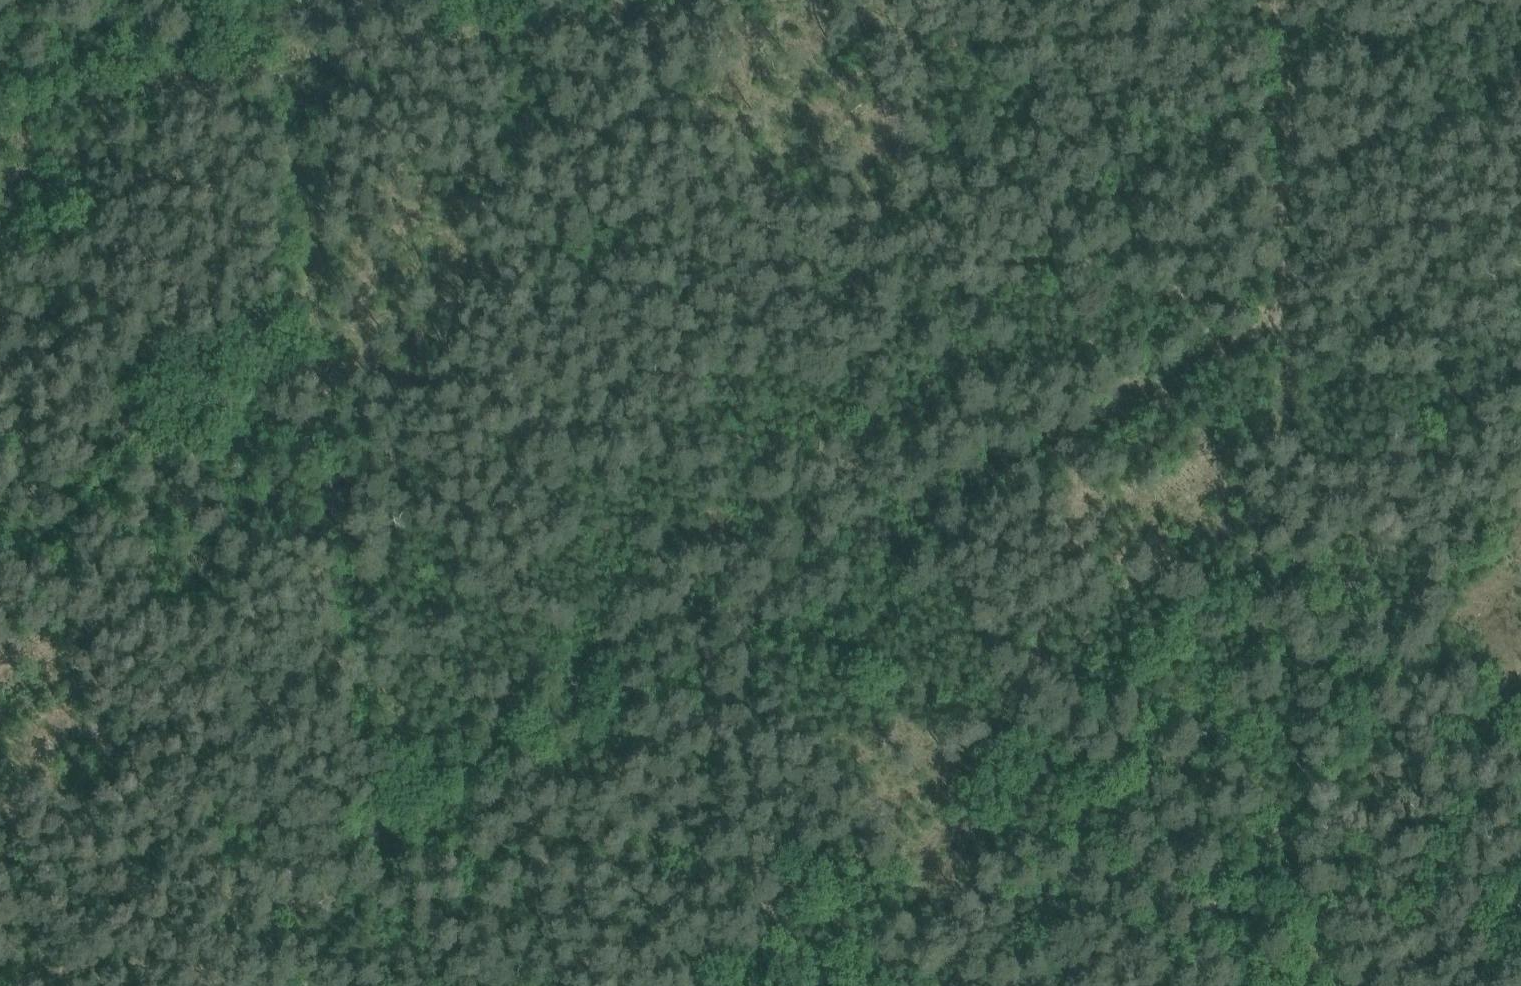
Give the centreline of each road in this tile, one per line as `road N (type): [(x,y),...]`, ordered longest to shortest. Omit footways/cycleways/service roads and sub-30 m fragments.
road 1 (track): [(1264,0),(1279,315),(829,561)]
road 2 (track): [(781,0),(0,115)]

